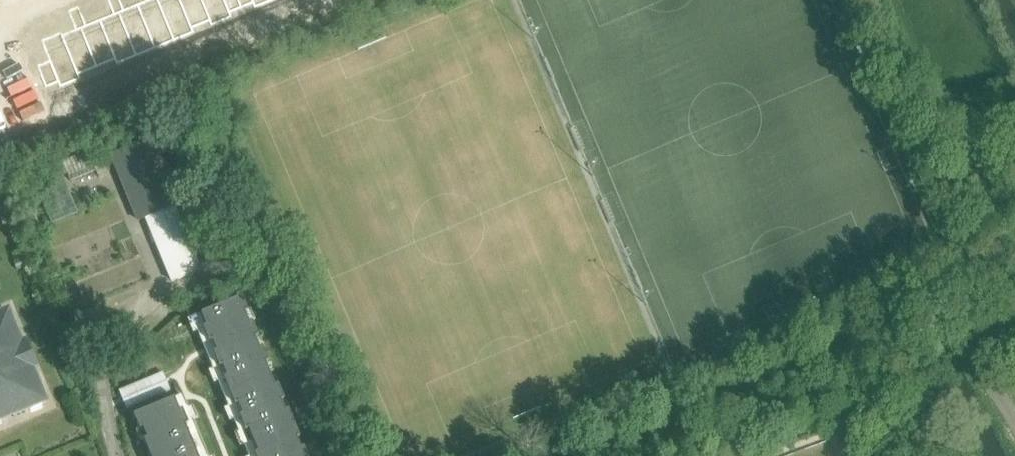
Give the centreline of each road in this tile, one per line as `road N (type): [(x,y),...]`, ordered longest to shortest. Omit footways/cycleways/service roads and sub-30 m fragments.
road 1 (unclassified): [(585,455),(931,300)]
road 2 (unclassified): [(1014,426),(931,300)]
road 3 (residential): [(178,337),(230,455)]

